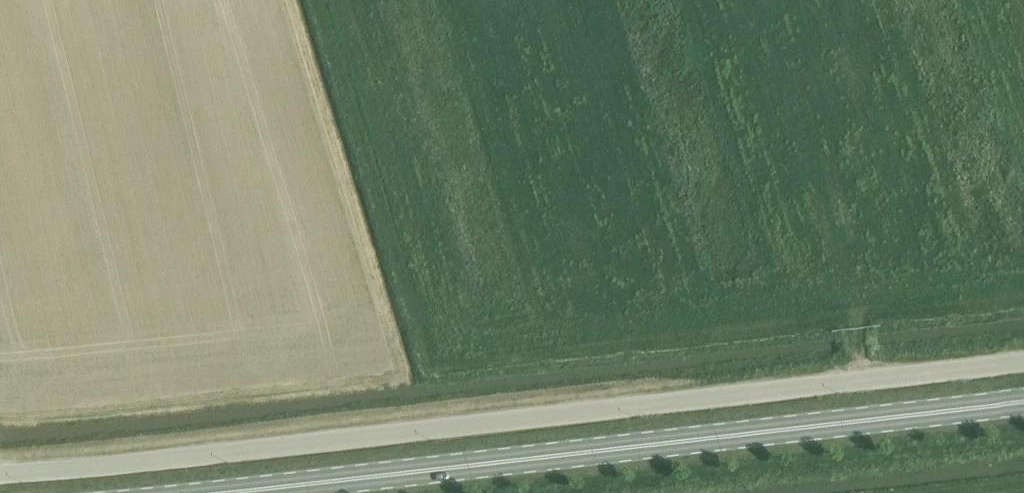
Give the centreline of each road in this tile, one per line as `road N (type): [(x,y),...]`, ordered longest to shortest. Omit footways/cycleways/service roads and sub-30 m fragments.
road 1 (unclassified): [(0,476),(1023,363)]
road 2 (primary): [(169,492),(1023,402)]

